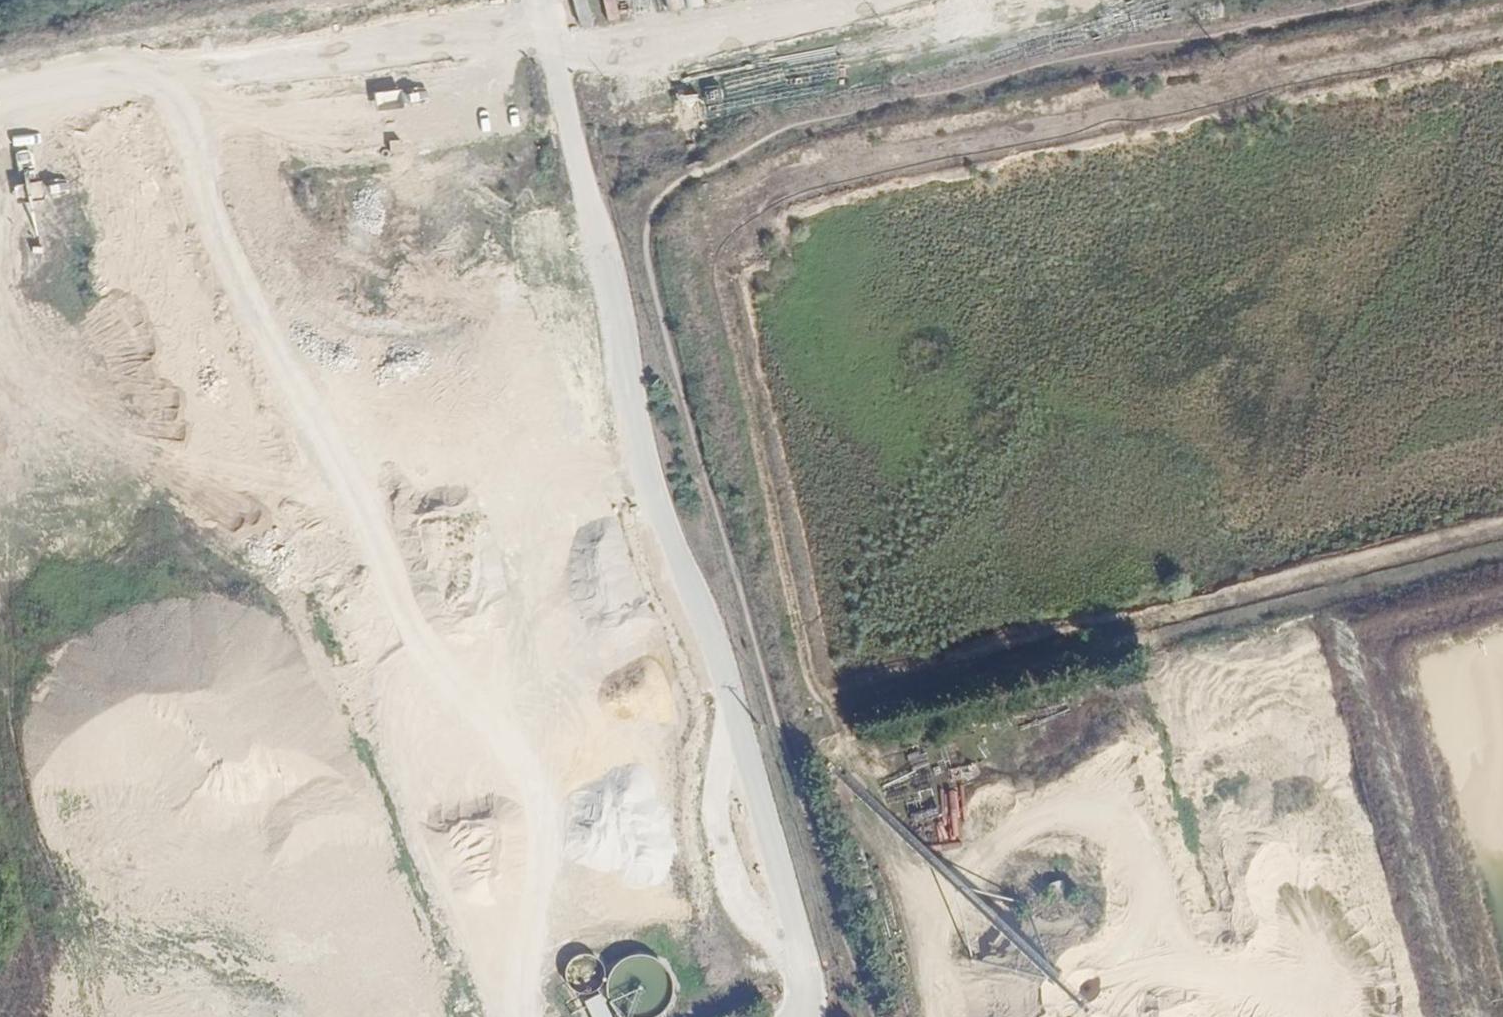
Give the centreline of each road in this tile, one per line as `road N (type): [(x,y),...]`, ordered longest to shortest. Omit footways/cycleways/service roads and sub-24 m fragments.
road 1 (track): [(883,1016),(786,728),(630,188),(1461,0)]

